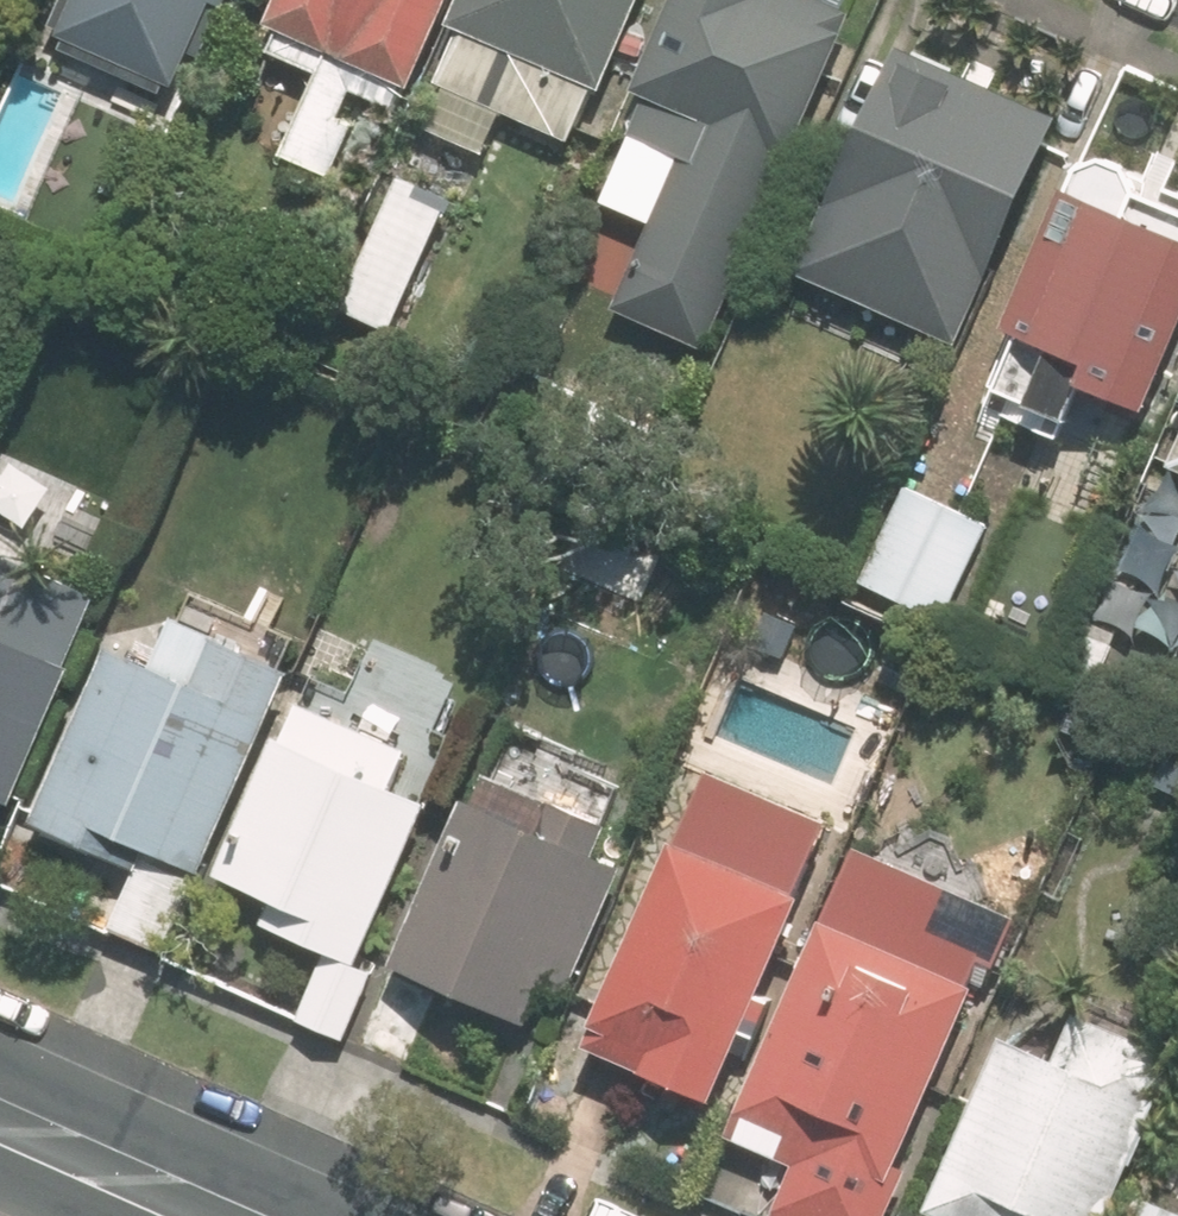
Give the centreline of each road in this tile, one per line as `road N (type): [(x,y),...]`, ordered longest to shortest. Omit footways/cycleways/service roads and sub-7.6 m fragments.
road 1 (secondary): [(219,1215),(0,1119)]

